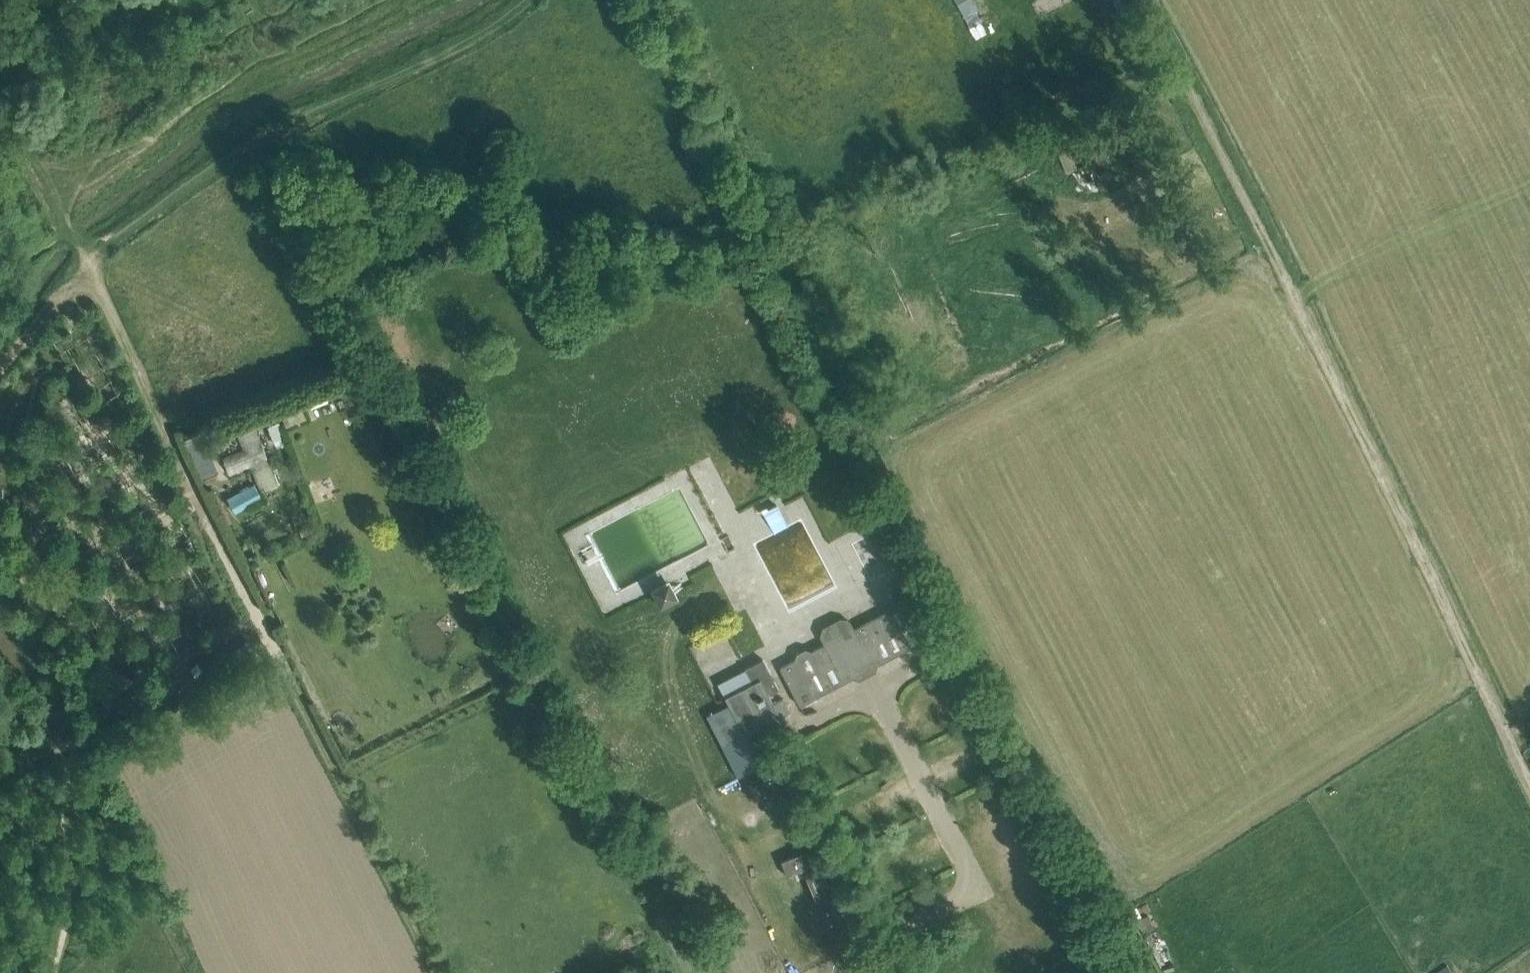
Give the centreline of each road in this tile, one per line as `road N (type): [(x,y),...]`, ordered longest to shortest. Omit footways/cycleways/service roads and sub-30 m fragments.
road 1 (track): [(421,972),(86,261)]
road 2 (track): [(95,254),(206,171),(489,29),(530,0)]
road 3 (track): [(86,261),(0,367)]

